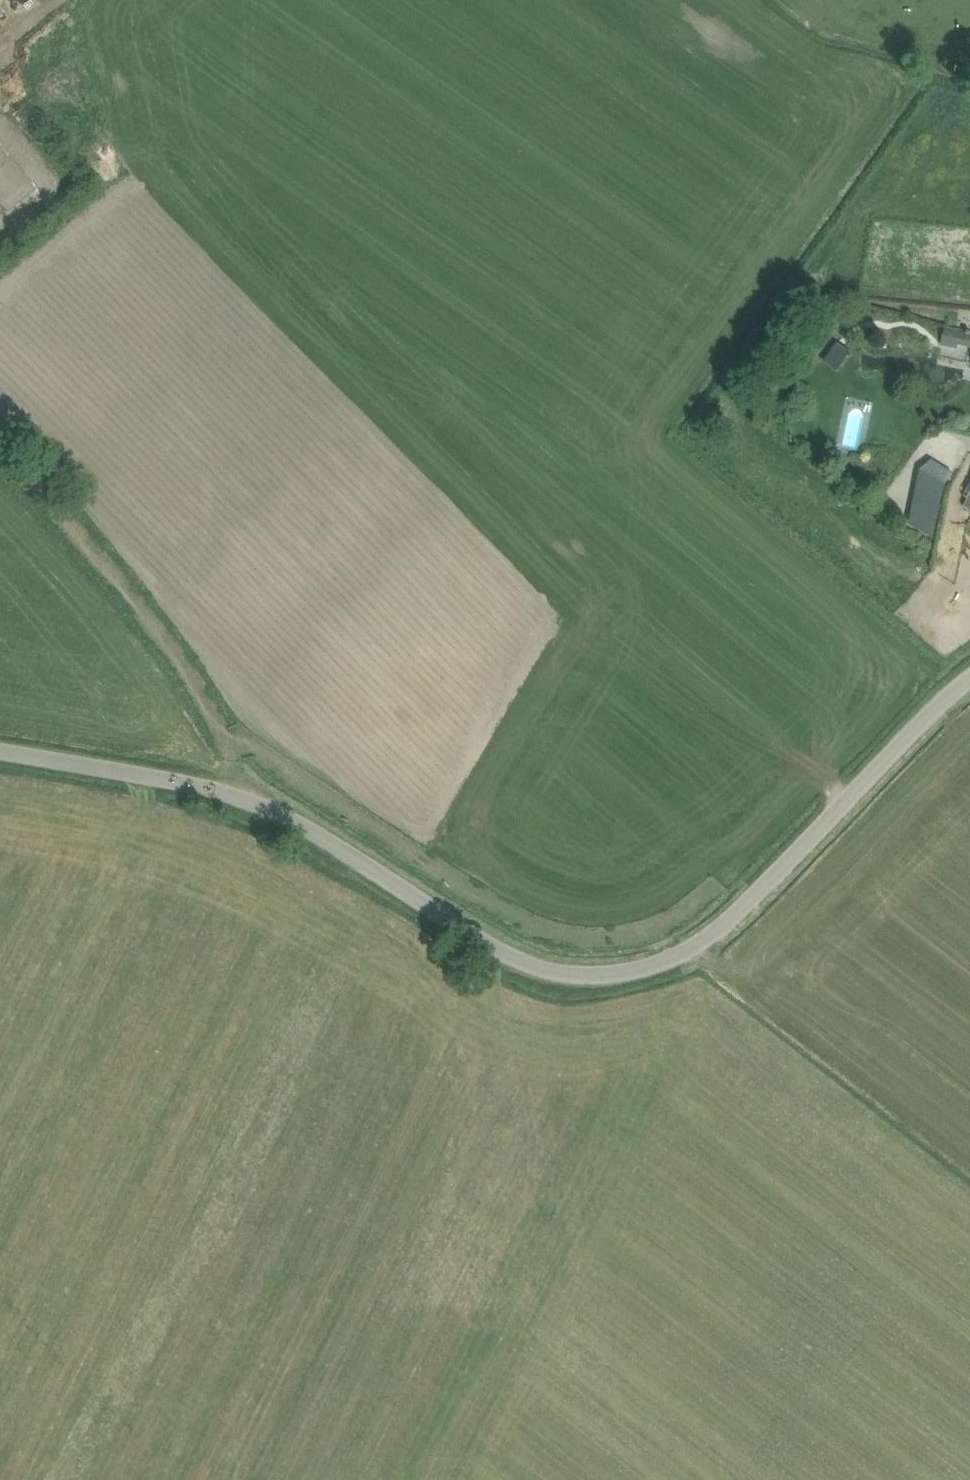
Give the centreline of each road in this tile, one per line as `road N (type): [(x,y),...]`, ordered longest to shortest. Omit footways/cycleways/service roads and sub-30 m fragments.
road 1 (unclassified): [(969,678),(732,916),(667,959),(616,973),(539,968),(505,953),(307,827),(236,796),(0,751)]

